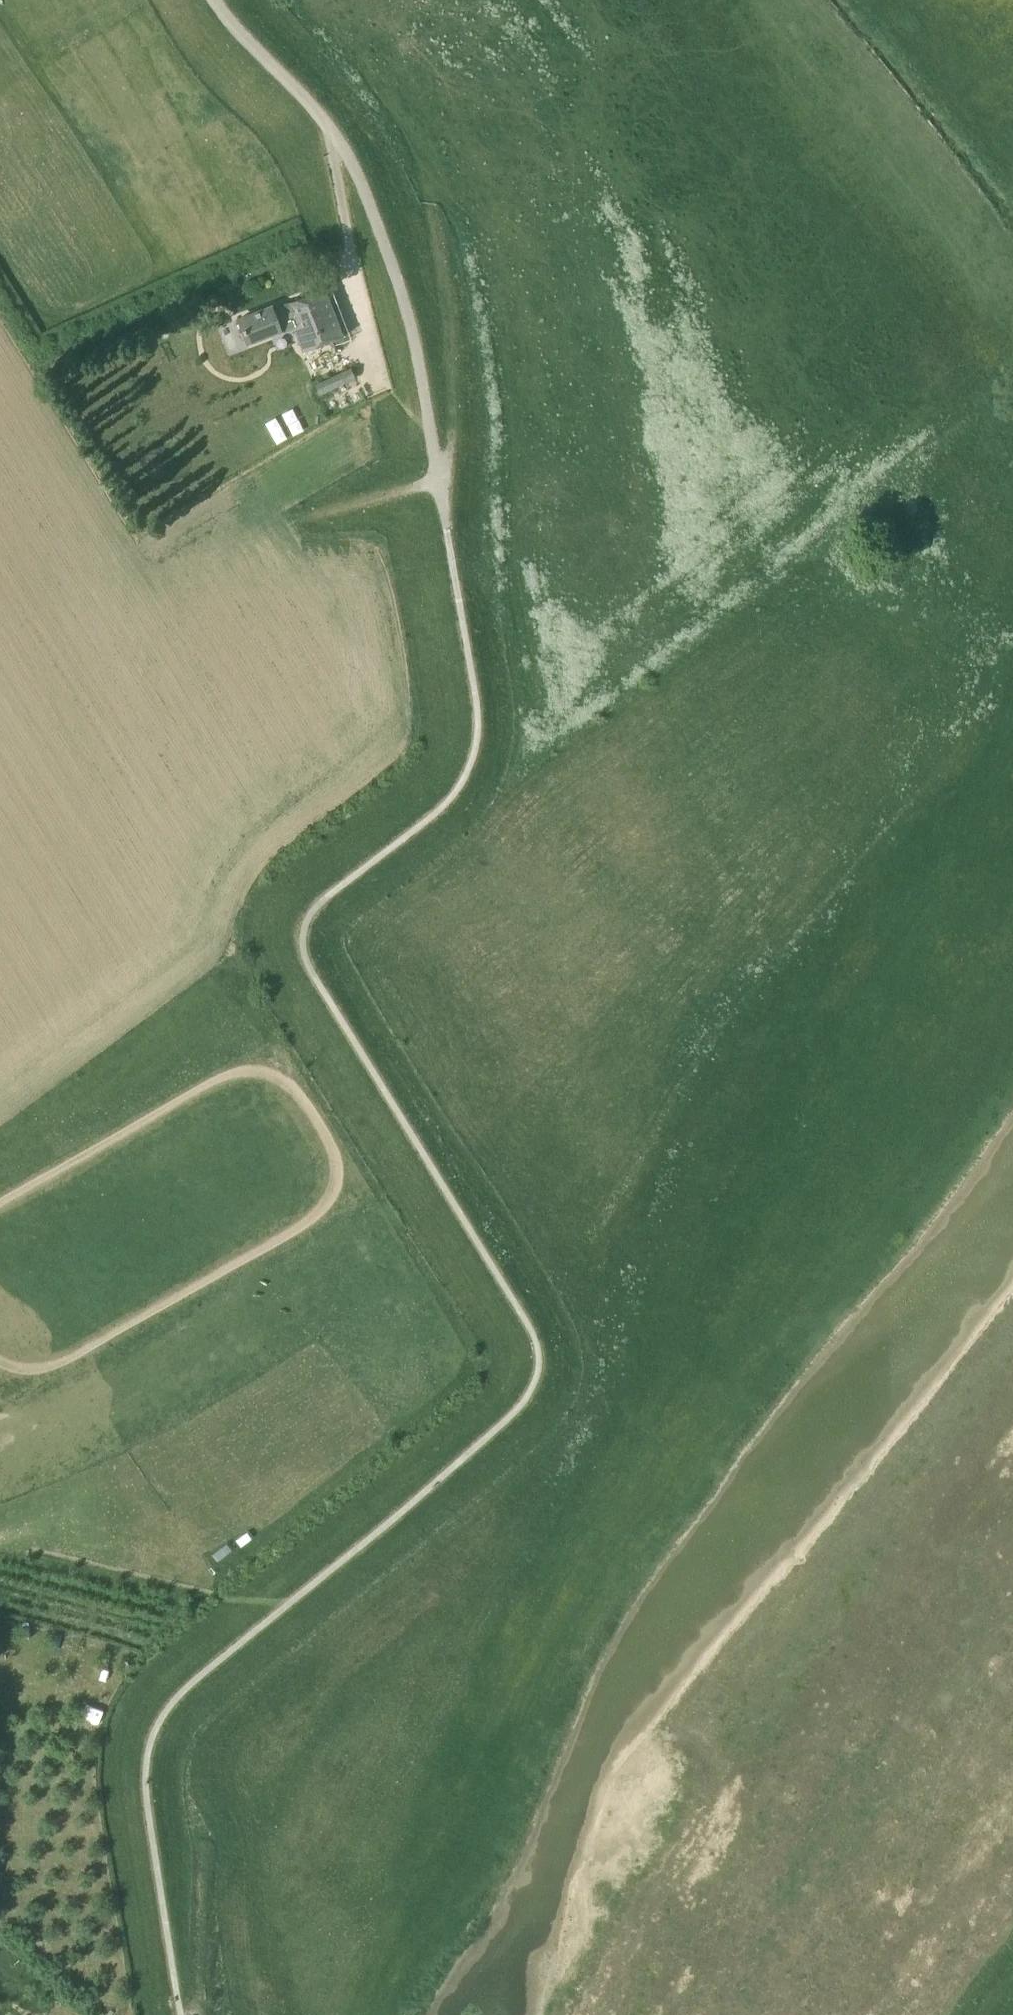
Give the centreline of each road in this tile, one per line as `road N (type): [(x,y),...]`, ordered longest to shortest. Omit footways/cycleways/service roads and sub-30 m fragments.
road 1 (unclassified): [(217,0),(322,118),(355,169),(404,303),(445,523)]

